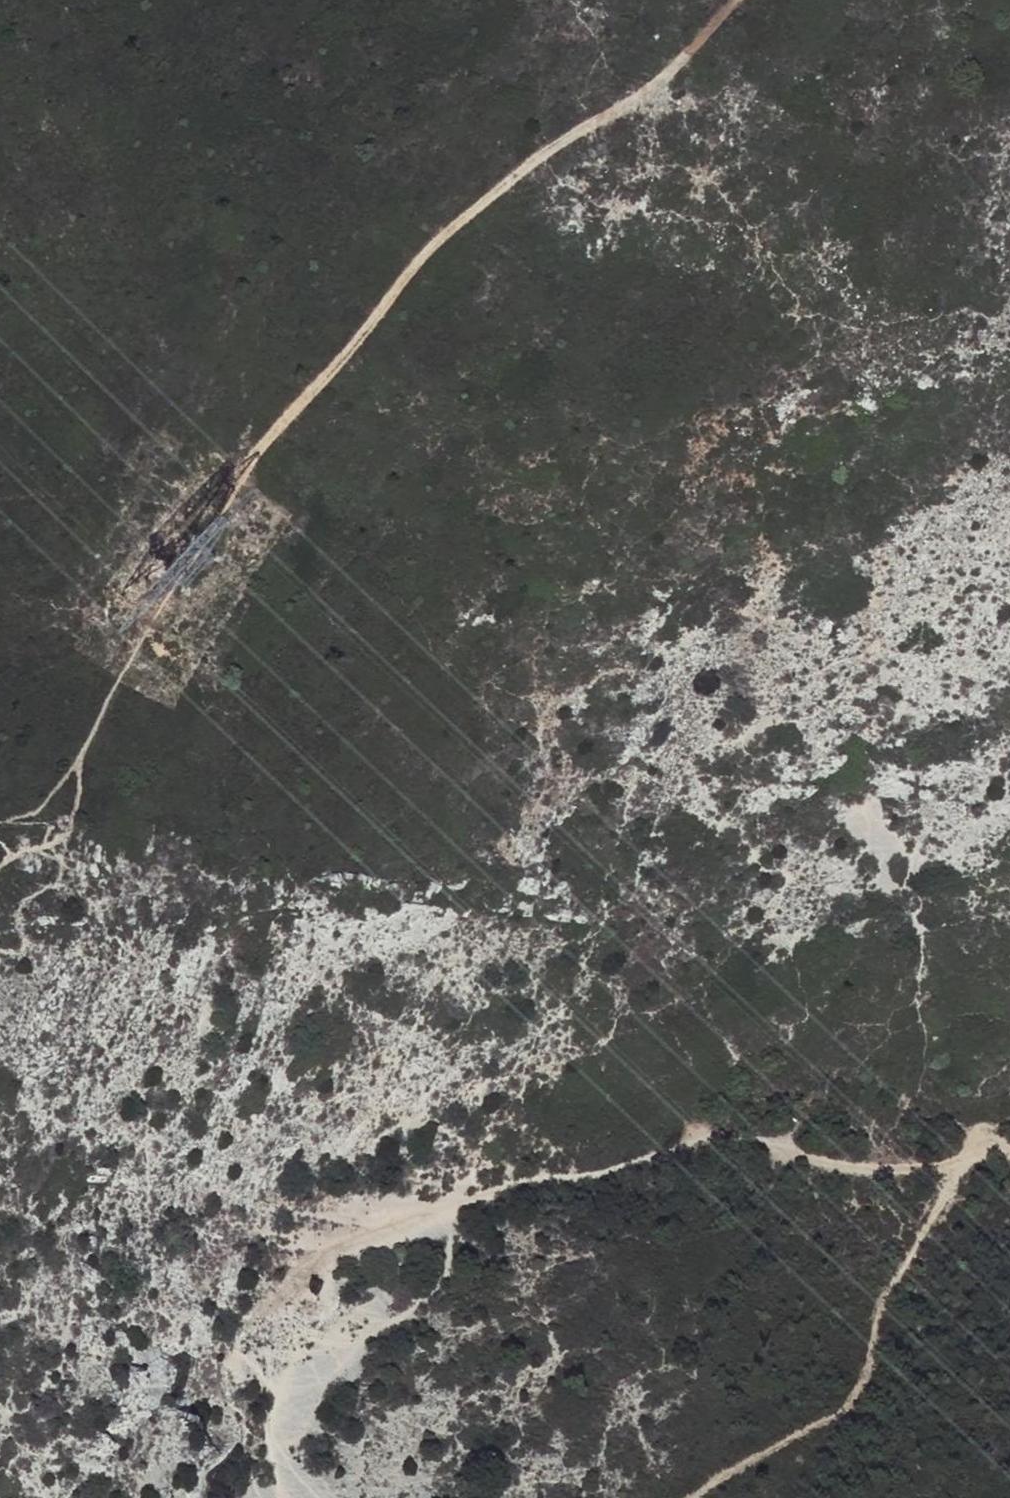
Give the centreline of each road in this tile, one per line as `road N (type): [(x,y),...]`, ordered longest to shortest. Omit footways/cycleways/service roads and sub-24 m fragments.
road 1 (track): [(735,0),(637,96),(452,225),(242,464)]
road 2 (track): [(708,1133),(867,1167),(902,1170),(996,1152),(1009,1157)]

